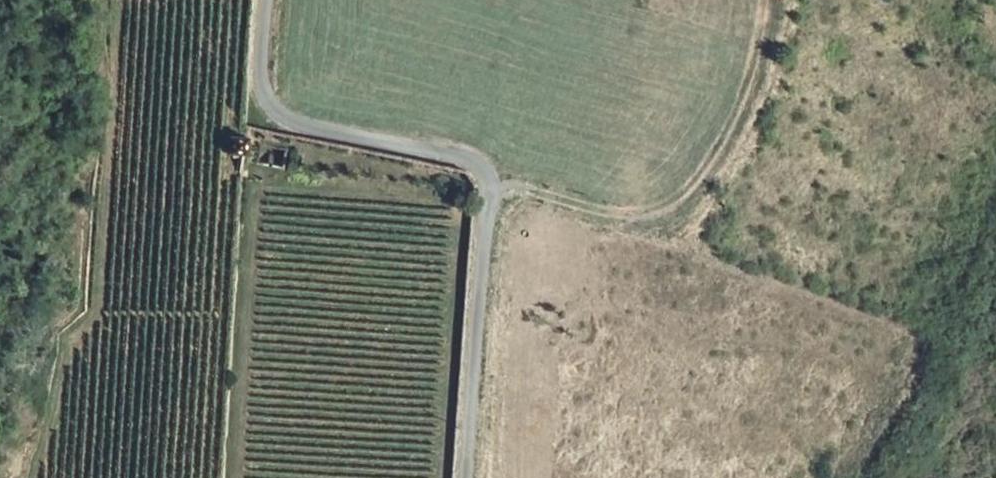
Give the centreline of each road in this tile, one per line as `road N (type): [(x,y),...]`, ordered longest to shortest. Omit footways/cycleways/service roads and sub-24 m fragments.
road 1 (unclassified): [(265,0),(260,79),(270,105),(292,123),(471,158),(486,177),(469,477)]
road 2 (track): [(489,196),(521,192),(628,218),(667,207),(698,180),(750,87),(764,0)]

